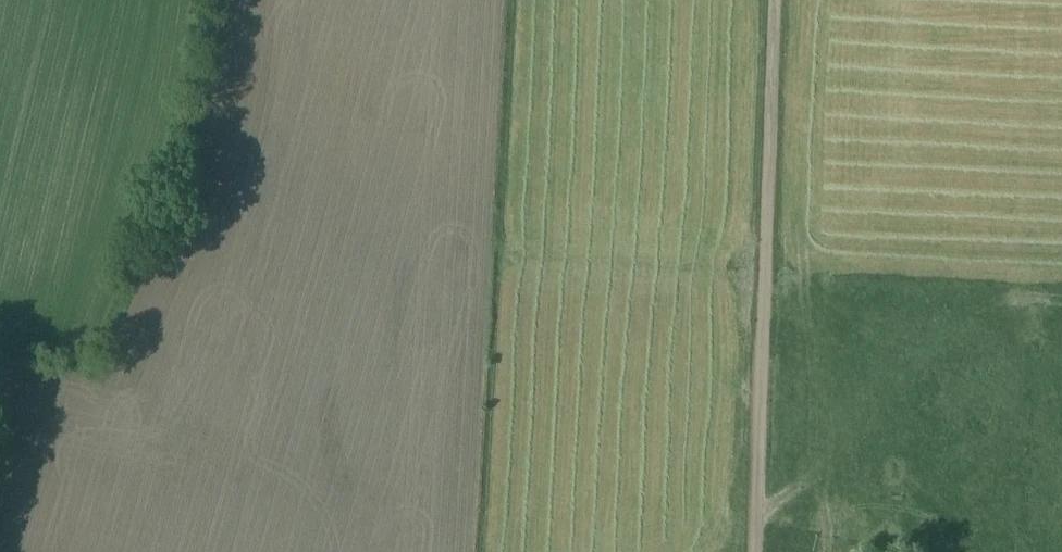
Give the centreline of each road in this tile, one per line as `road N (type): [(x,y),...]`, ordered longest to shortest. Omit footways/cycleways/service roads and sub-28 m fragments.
road 1 (track): [(757,551),(775,0)]

